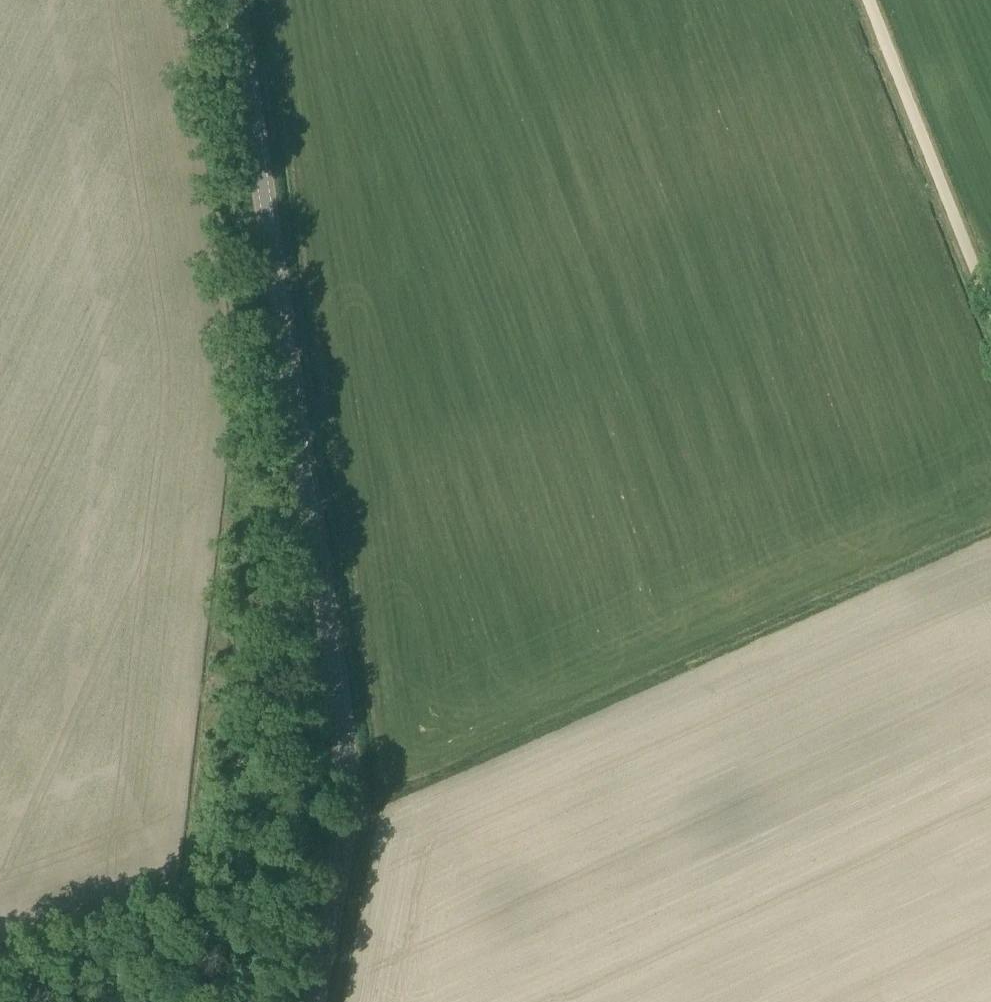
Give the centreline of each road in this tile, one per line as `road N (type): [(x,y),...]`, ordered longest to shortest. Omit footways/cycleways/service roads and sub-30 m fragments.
road 1 (tertiary): [(318,1001),(349,810),(236,0)]
road 2 (track): [(990,318),(867,0)]

